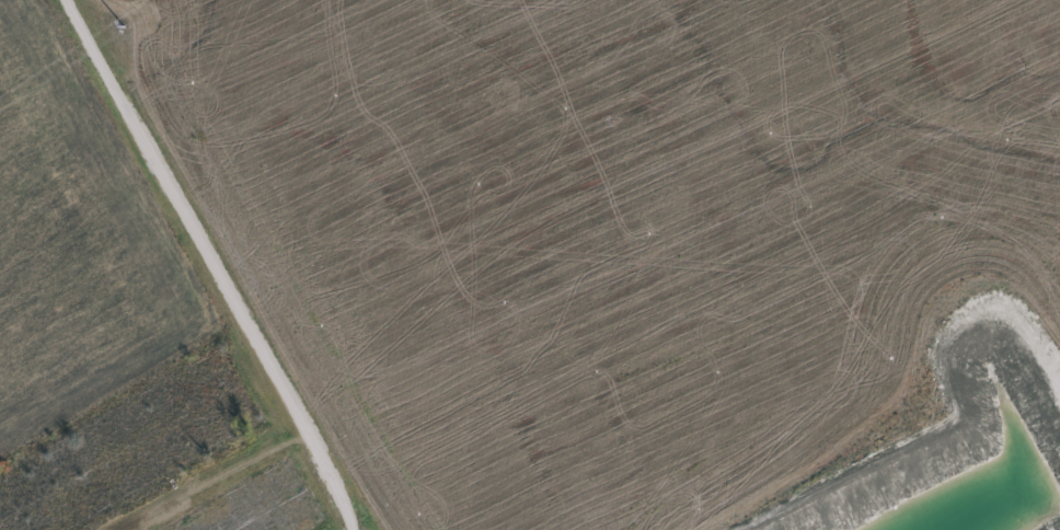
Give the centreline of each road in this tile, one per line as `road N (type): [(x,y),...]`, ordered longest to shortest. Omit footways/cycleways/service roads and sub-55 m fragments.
road 1 (residential): [(67,0),(336,496),(345,529)]

